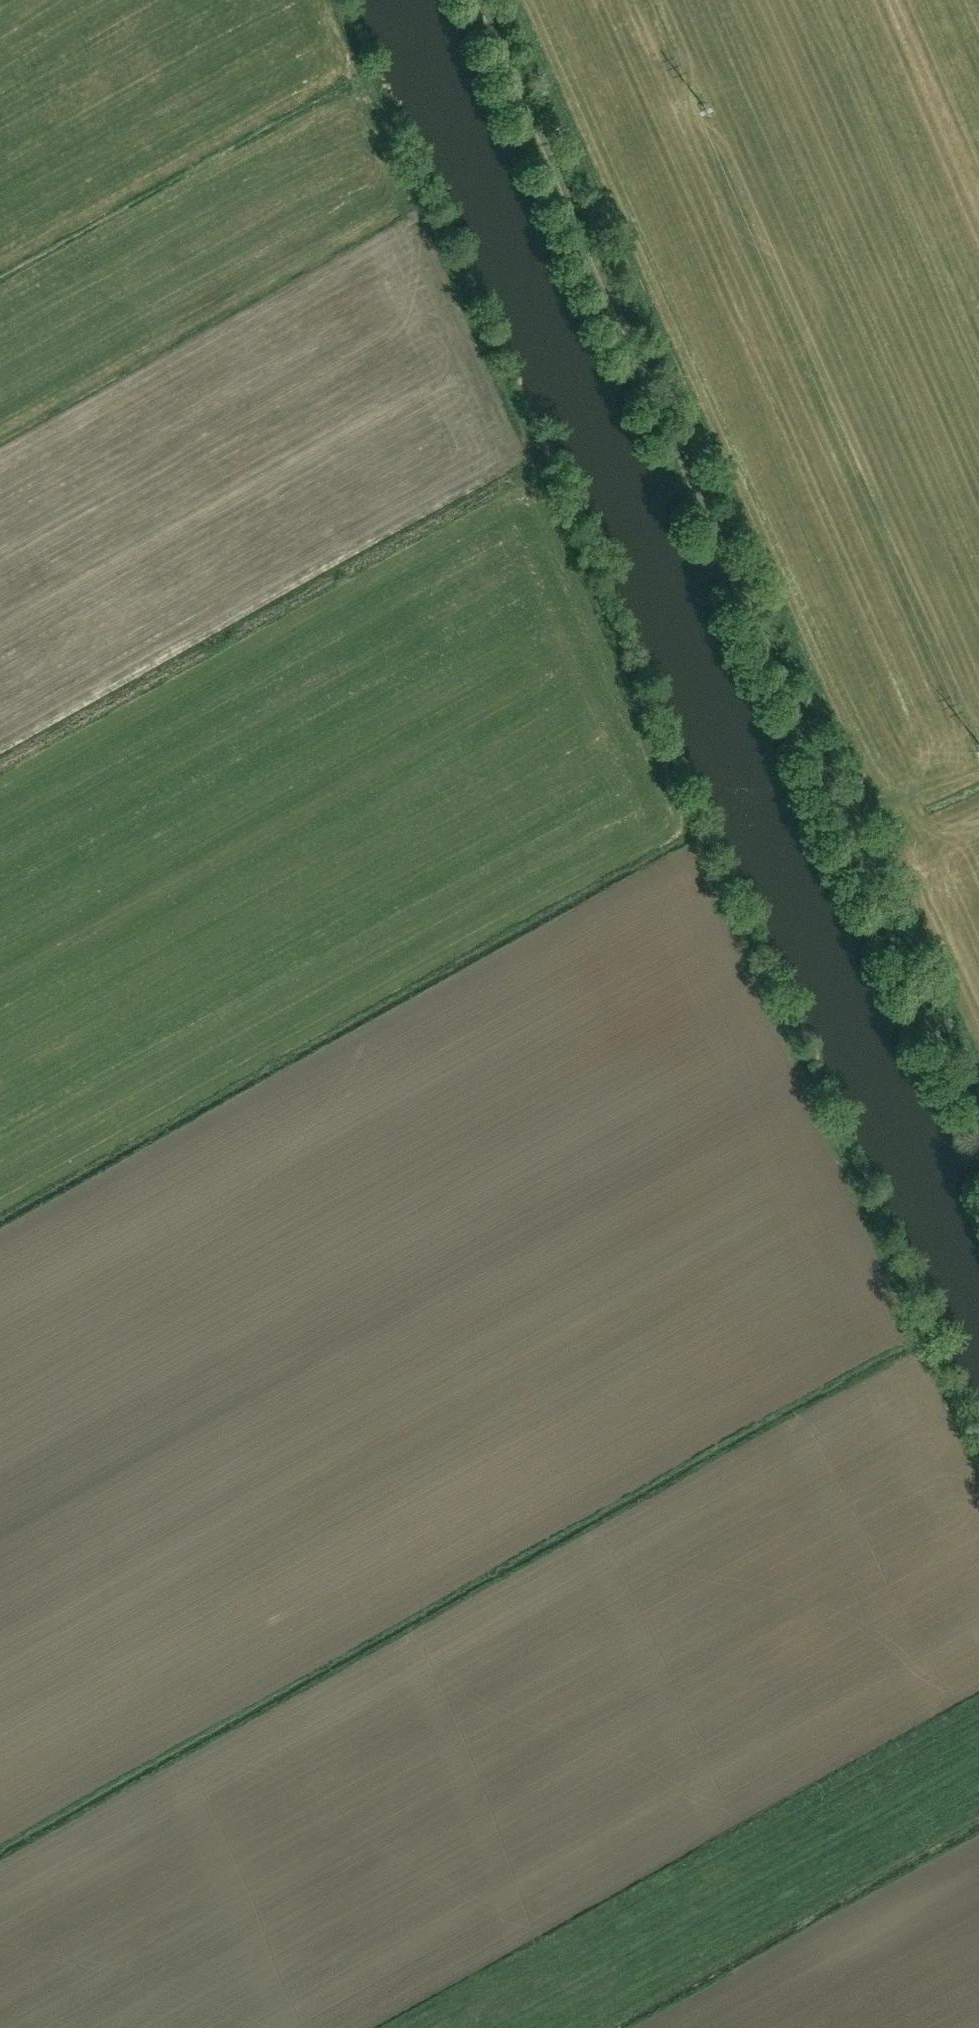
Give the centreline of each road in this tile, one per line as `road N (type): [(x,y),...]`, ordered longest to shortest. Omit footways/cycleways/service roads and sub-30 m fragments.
road 1 (track): [(496,0),(978,1106)]

